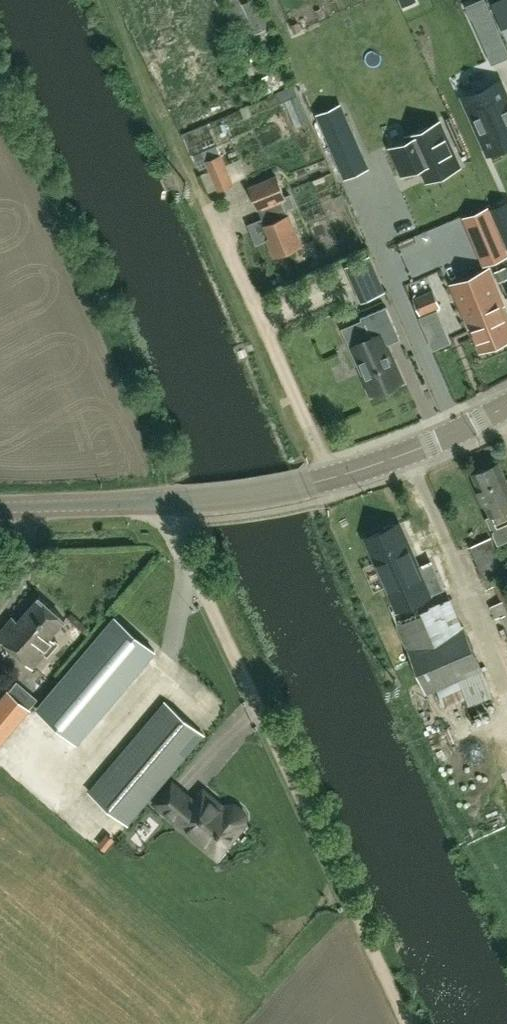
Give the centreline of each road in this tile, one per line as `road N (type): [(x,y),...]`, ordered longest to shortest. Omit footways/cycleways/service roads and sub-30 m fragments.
road 1 (tertiary): [(168,501),(316,483),(410,452),(506,405)]
road 2 (track): [(332,478),(203,206)]
road 3 (track): [(108,0),(203,206)]
road 4 (tertiary): [(168,501),(0,507)]

